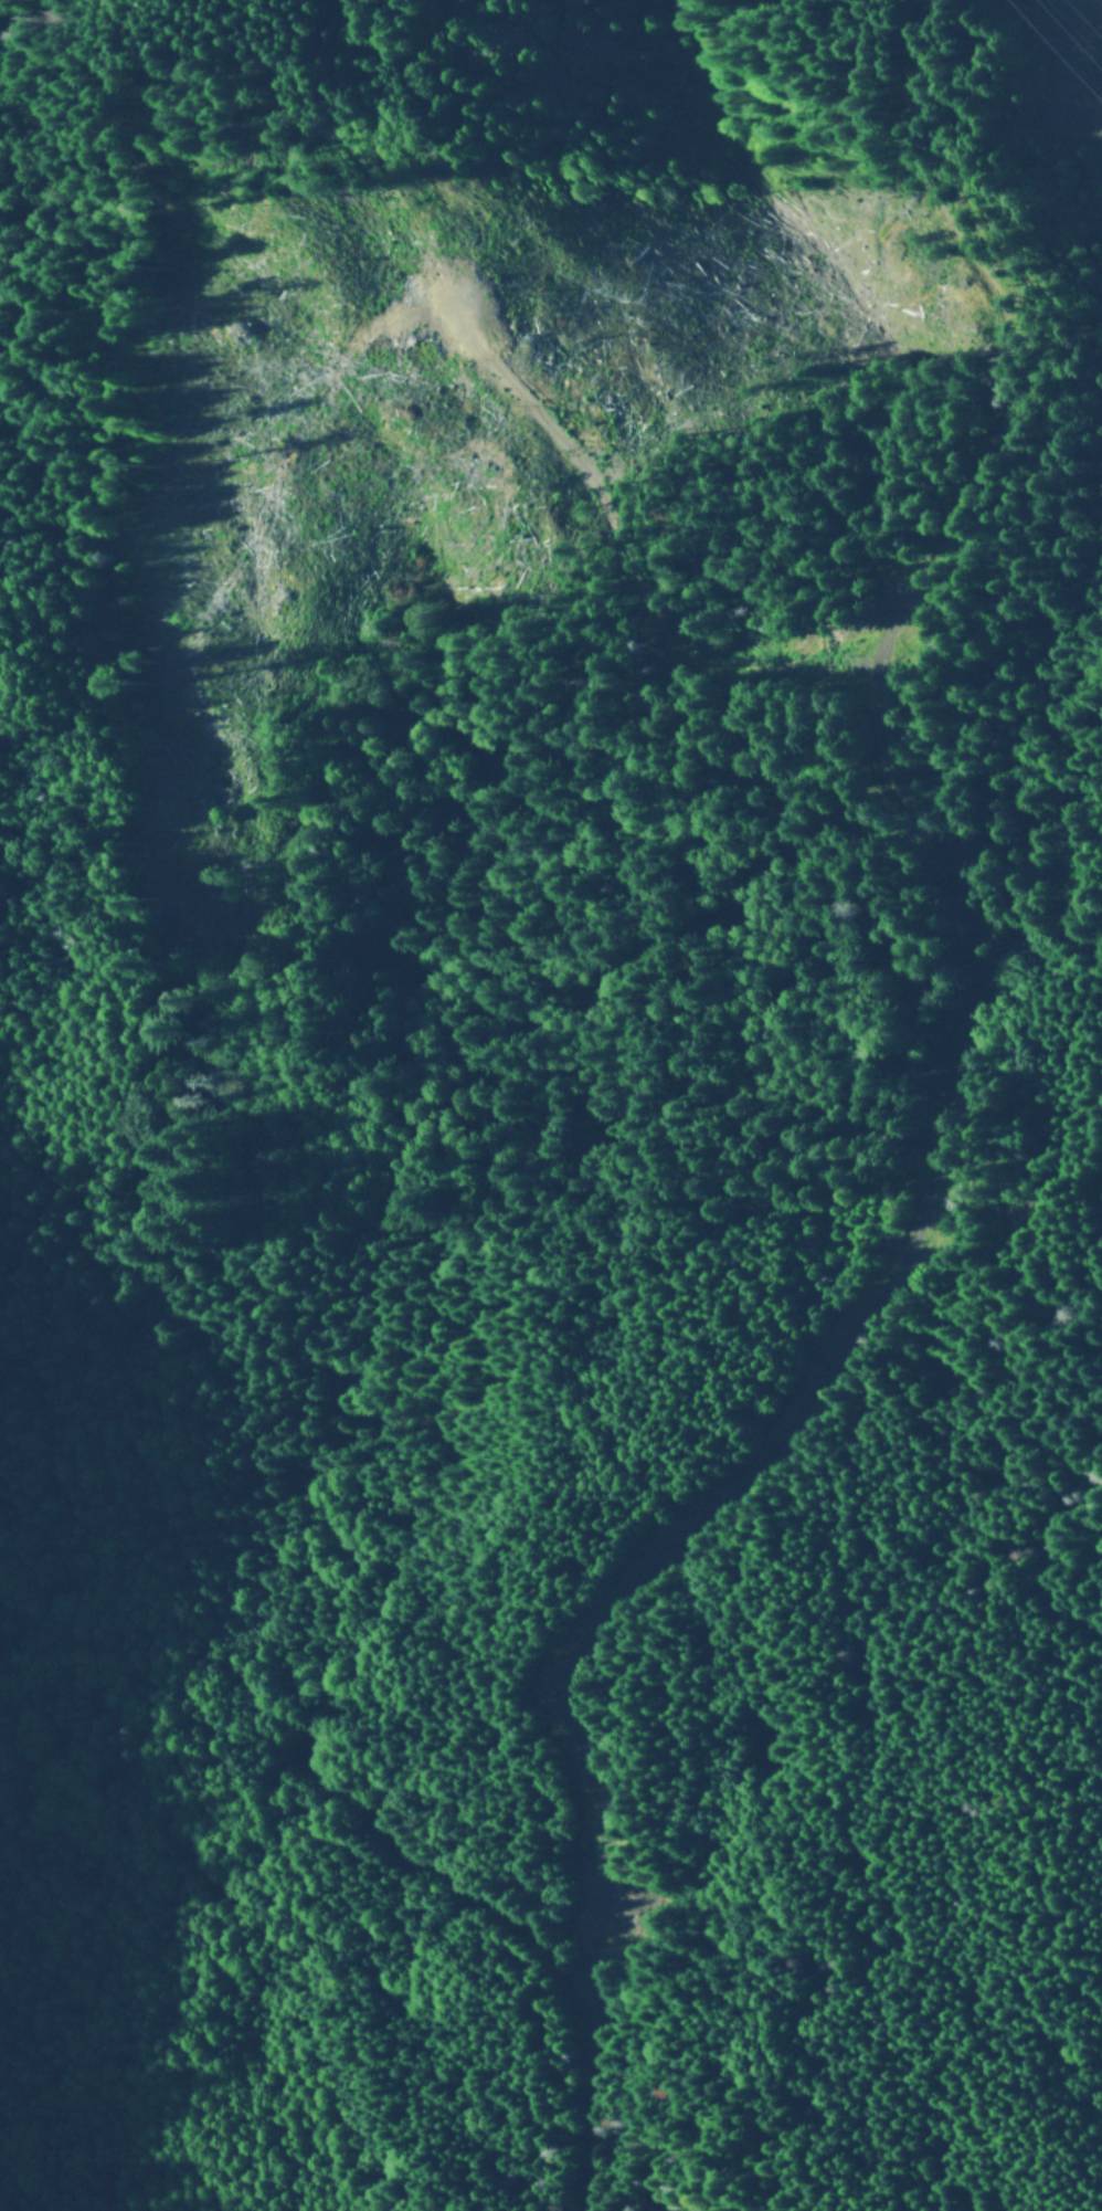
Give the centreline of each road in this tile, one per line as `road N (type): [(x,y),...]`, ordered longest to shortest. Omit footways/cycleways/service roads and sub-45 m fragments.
road 1 (track): [(977,608),(866,948),(857,1036),(921,1162),(903,1252),(831,1355),(751,1504),(638,1555),(619,1590),(581,1624),(564,1677),(593,1762),(602,1895),(595,2136),(604,2210)]

